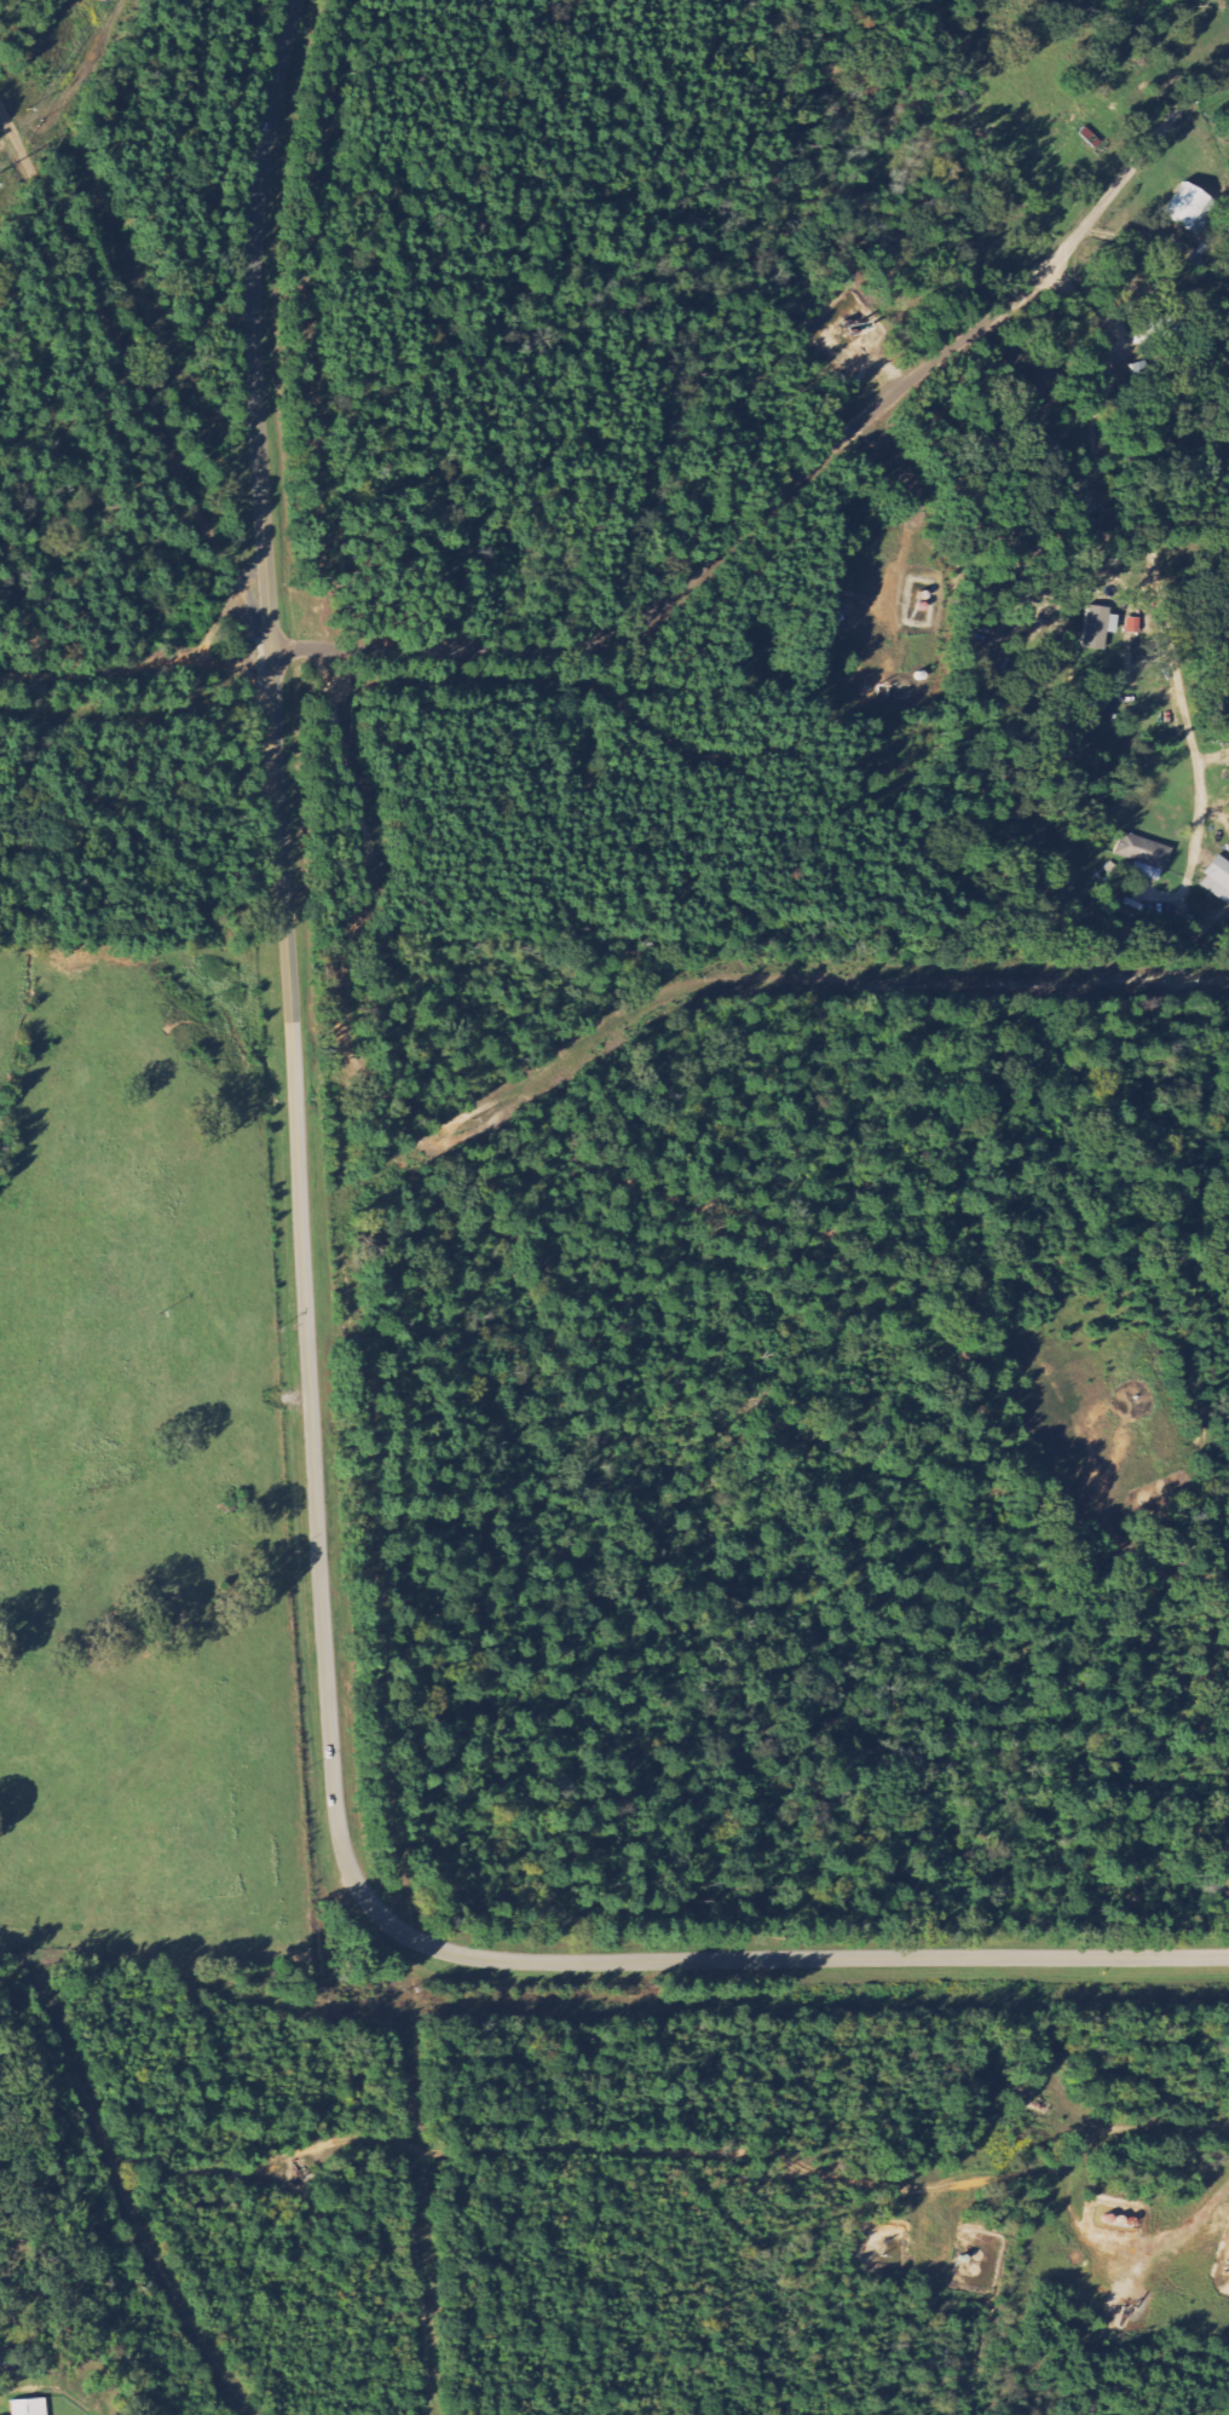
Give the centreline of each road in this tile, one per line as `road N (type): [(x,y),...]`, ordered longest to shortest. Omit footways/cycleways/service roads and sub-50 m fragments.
road 1 (residential): [(1228,1957),(491,1959),(432,1947),(400,1930),(364,1894),(347,1862),(315,1441),(256,357),(265,168),(298,0)]
road 2 (residential): [(272,651),(553,651),(642,632),(847,439),(1044,278),(1189,103)]

